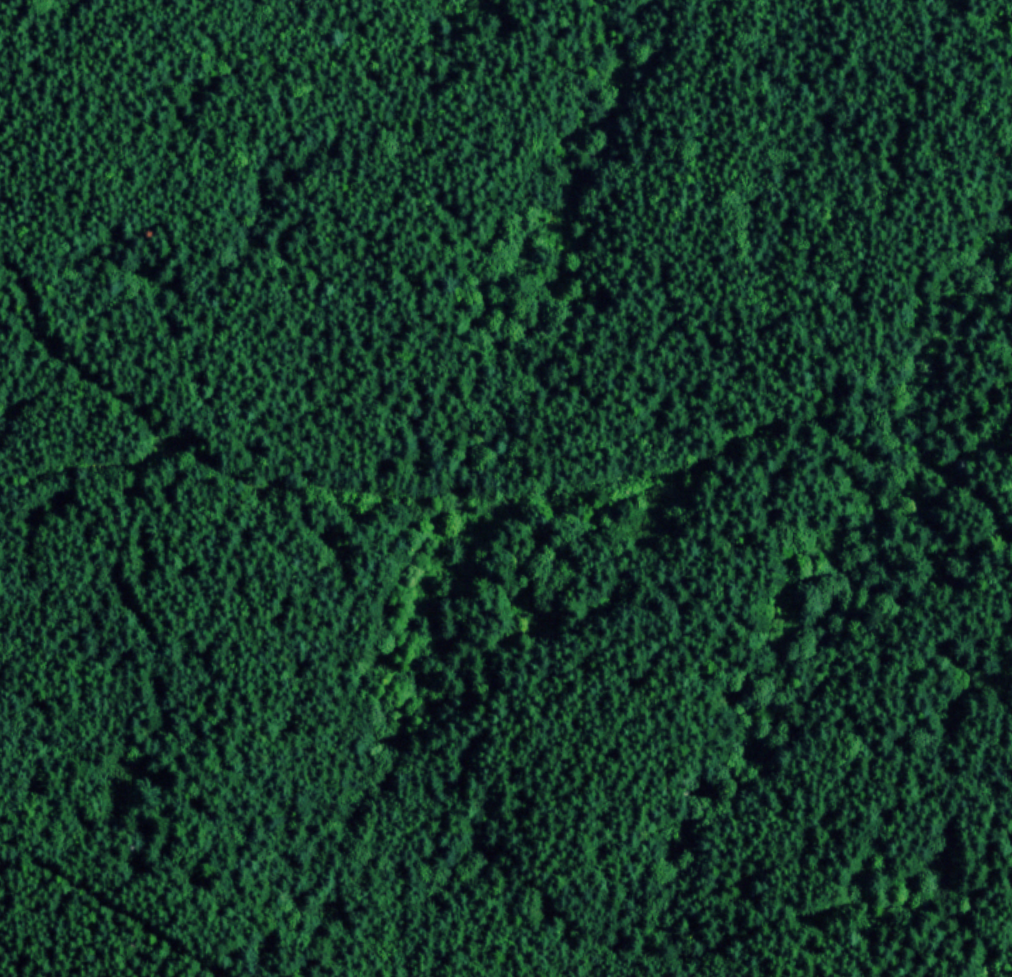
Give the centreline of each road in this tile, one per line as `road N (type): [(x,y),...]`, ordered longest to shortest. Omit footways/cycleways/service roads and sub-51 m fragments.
road 1 (track): [(207,976),(178,945),(0,831)]

